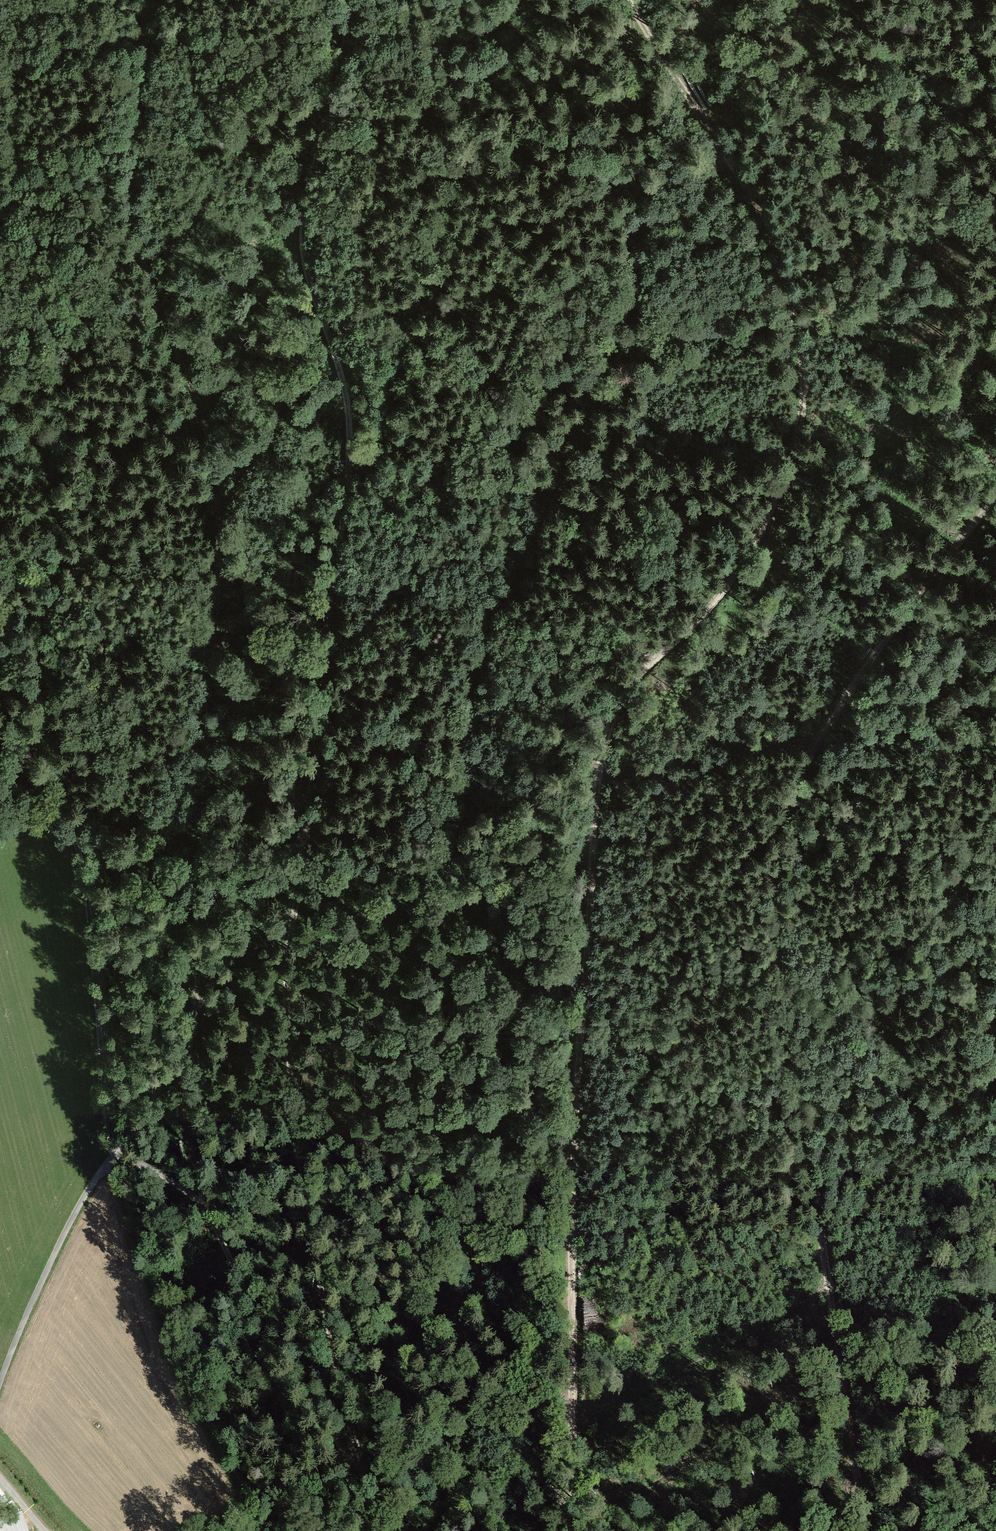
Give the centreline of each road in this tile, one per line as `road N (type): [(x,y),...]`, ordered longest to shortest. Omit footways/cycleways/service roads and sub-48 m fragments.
road 1 (track): [(632,0),(638,26),(736,177),(786,281),(803,374),(798,439),(771,507),(708,605),(618,703),(599,749),(574,1127),(581,1530)]
road 2 (track): [(574,1530),(464,1233),(441,1114),(462,939),(459,801),(468,717),(506,592),(586,424),(623,306),(642,222),(647,108),(638,26)]
road 3 (track): [(196,1200),(179,1102),(201,902),(218,577),(215,451),(134,232),(150,0)]
road 4 (track): [(995,496),(829,721),(793,786),(777,868),(788,1022),(868,1530)]
road 5 (track): [(301,849),(347,406),(302,268),(303,224),(352,0)]
road 6 (track): [(381,1515),(347,1418),(306,1216),(284,1000),(301,849)]
road 7 (track): [(116,1148),(196,1200),(270,1350),(381,1515)]
road 8 (track): [(0,363),(46,454),(56,535),(43,719),(21,751)]
road 9 (track): [(116,1148),(186,1053),(238,931),(301,849)]
road 10 (track): [(65,823),(82,866),(116,1148)]
road 11 (track): [(0,1383),(37,1288),(116,1148)]
road 12 (track): [(995,805),(952,890),(957,933),(995,1043)]

